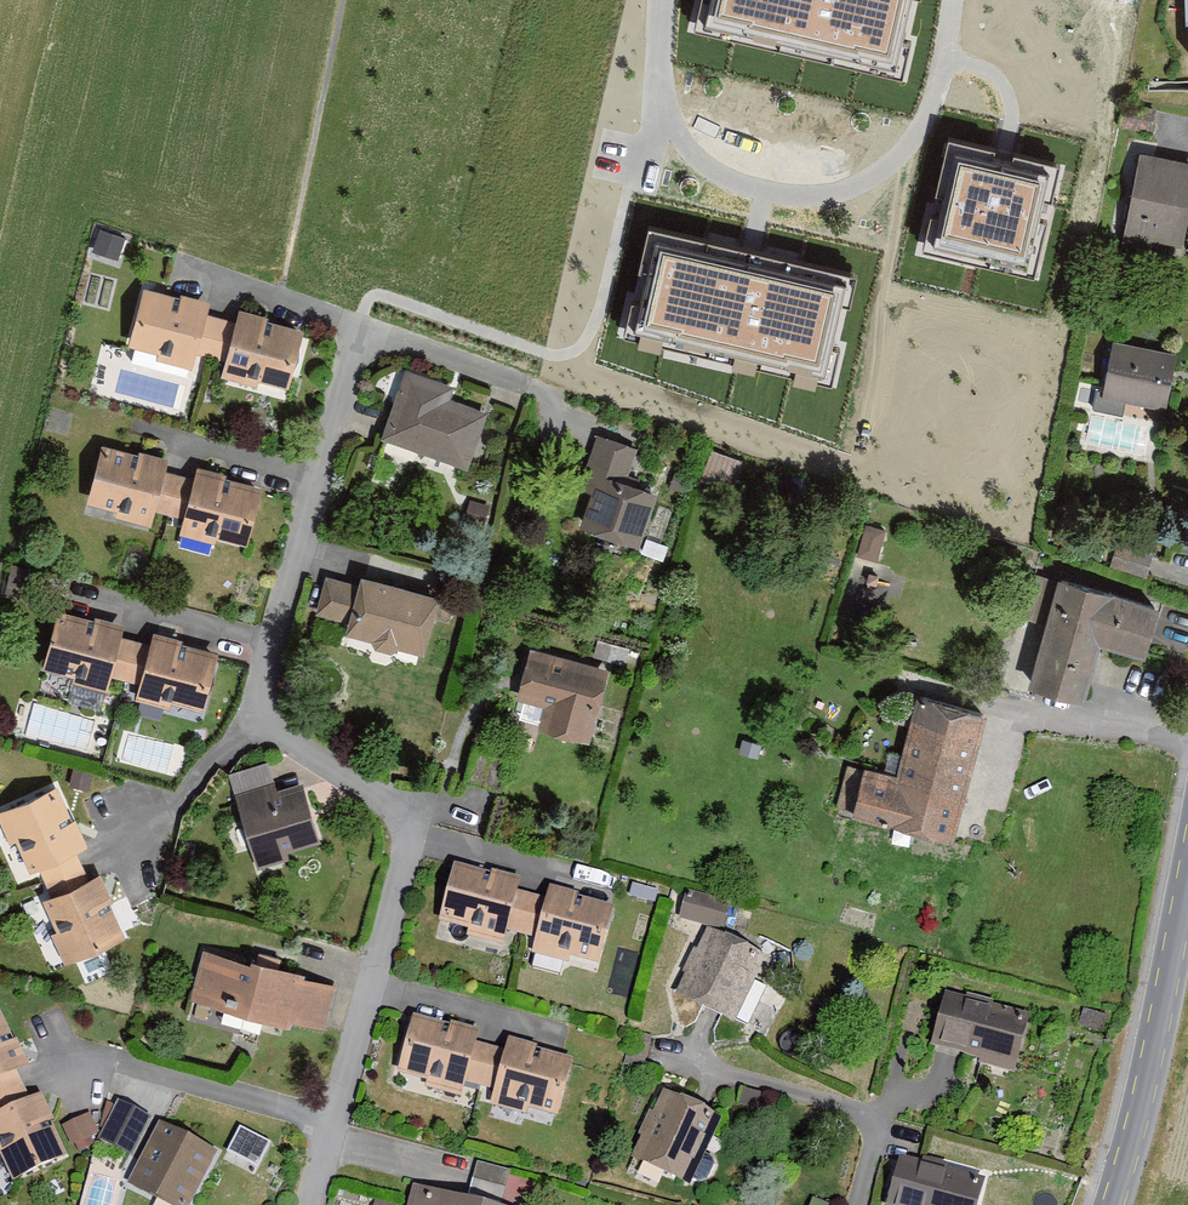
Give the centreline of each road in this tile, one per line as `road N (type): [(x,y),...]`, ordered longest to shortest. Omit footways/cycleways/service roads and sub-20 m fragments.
road 1 (residential): [(359,332),(259,700),(262,719),(284,740),(382,795),(400,815),(404,839),(307,1204)]
road 2 (secondary): [(1110,1204),(1187,875)]

